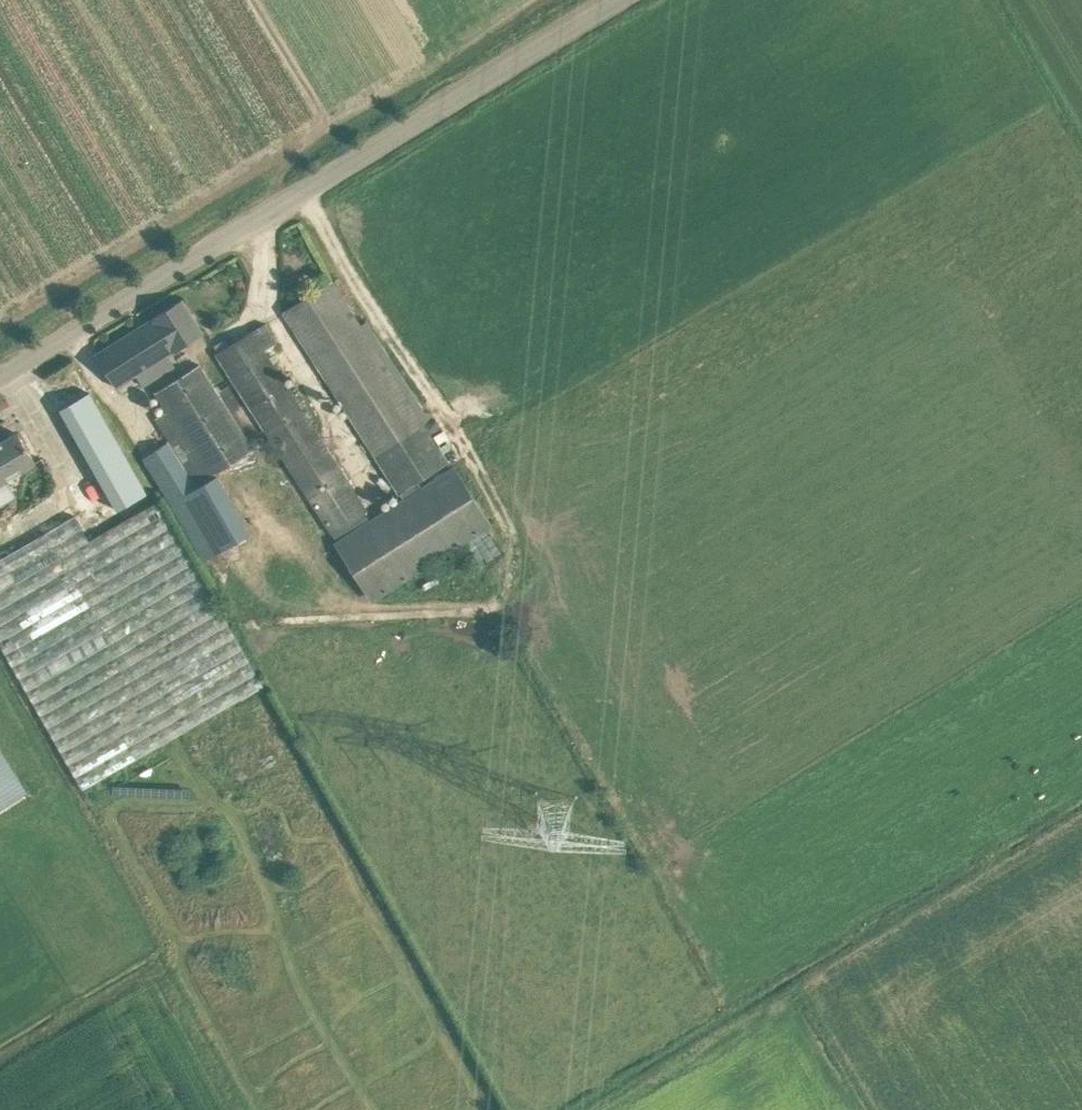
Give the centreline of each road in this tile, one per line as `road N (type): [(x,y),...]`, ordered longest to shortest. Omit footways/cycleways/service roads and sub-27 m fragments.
road 1 (unclassified): [(0,379),(628,0)]

